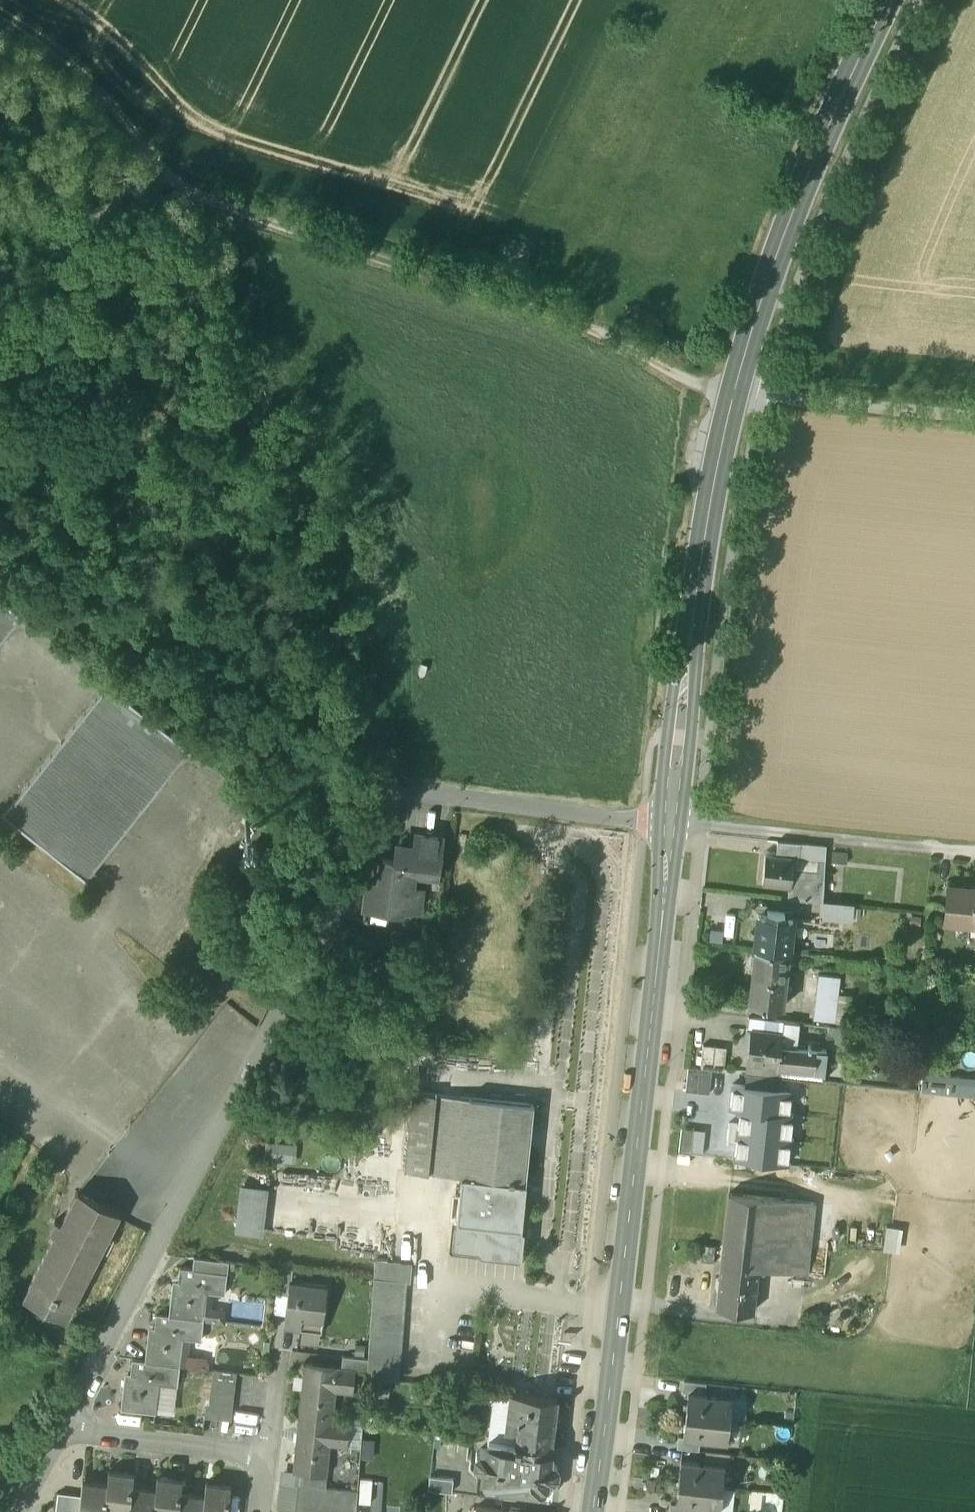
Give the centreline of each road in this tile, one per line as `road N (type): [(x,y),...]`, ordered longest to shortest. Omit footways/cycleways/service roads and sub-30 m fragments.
road 1 (residential): [(672,822),(392,792),(60,1430)]
road 2 (primary): [(672,822),(711,504),(783,272),(898,0)]
road 3 (primary): [(594,1511),(672,822)]
road 4 (track): [(178,202),(595,332),(744,395)]
road 5 (residential): [(974,859),(672,822)]
road 6 (track): [(0,35),(71,78),(161,171),(178,202)]
road 7 (residential): [(268,1455),(60,1430)]

